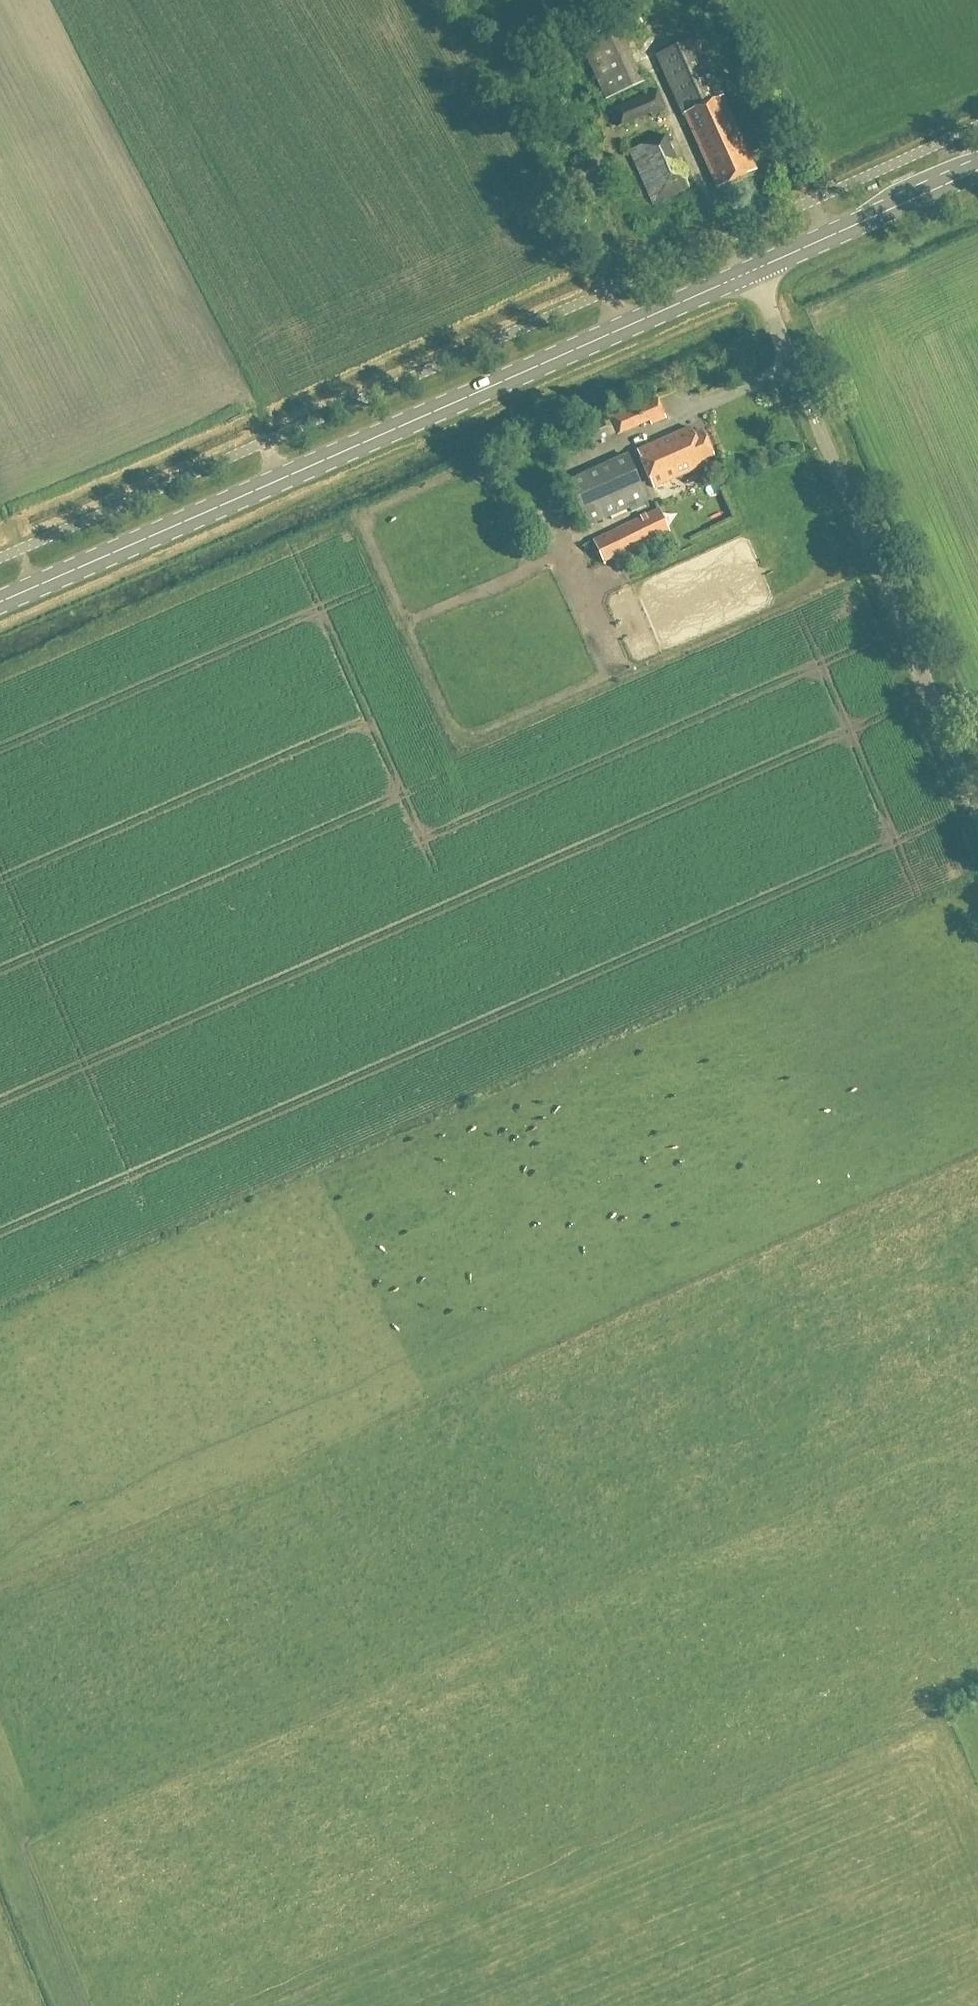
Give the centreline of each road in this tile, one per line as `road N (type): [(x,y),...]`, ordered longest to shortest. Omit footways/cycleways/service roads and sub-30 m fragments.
road 1 (secondary): [(0,602),(755,275)]
road 2 (unclassified): [(977,811),(755,275)]
road 3 (secondary): [(755,275),(977,174)]

